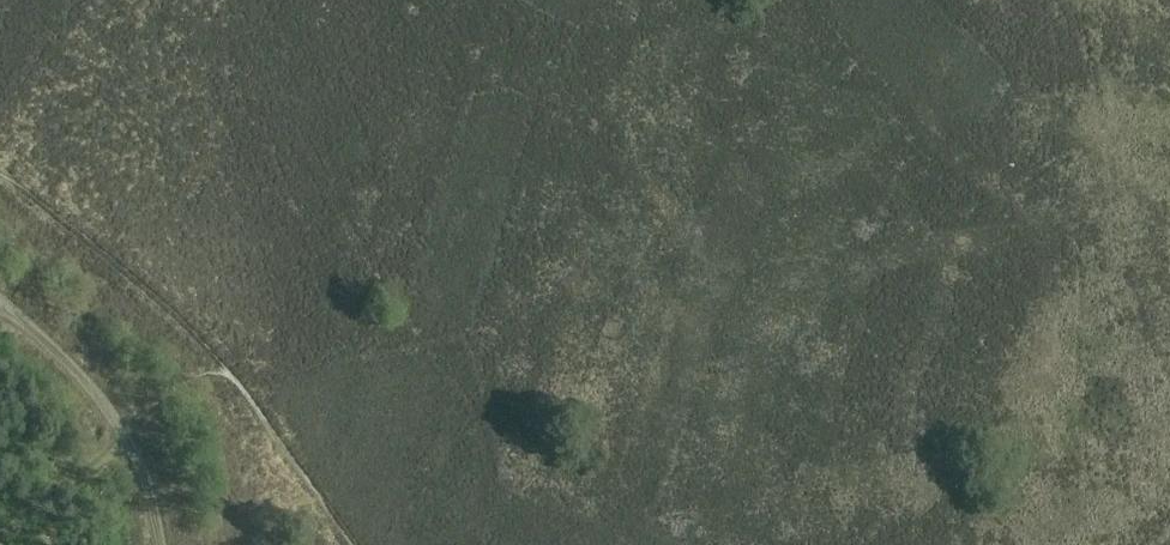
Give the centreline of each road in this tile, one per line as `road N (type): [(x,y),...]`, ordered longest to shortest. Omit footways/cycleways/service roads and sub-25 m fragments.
road 1 (track): [(0,304),(79,372),(128,439)]
road 2 (track): [(128,439),(0,537)]

